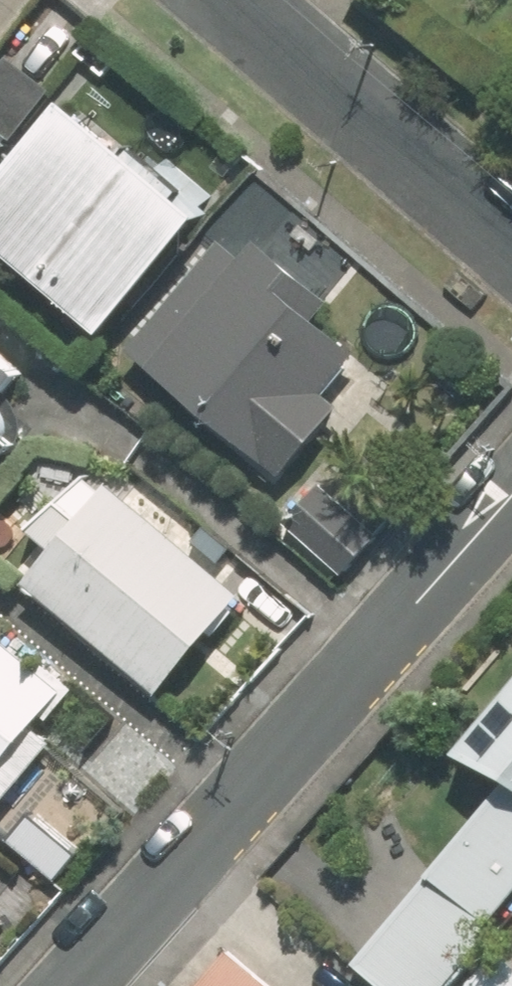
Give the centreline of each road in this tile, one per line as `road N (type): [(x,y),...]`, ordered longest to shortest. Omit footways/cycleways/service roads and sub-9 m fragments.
road 1 (residential): [(511,496),(80,985)]
road 2 (residential): [(511,237),(237,0)]

